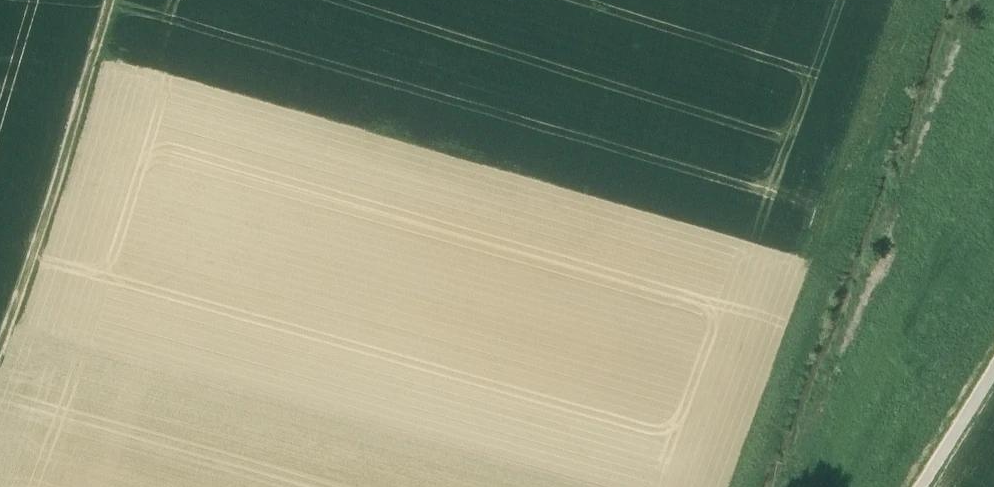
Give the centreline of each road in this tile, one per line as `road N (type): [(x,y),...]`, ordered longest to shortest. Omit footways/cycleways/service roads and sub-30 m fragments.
road 1 (track): [(112,0),(0,351)]
road 2 (track): [(993,370),(922,486)]

